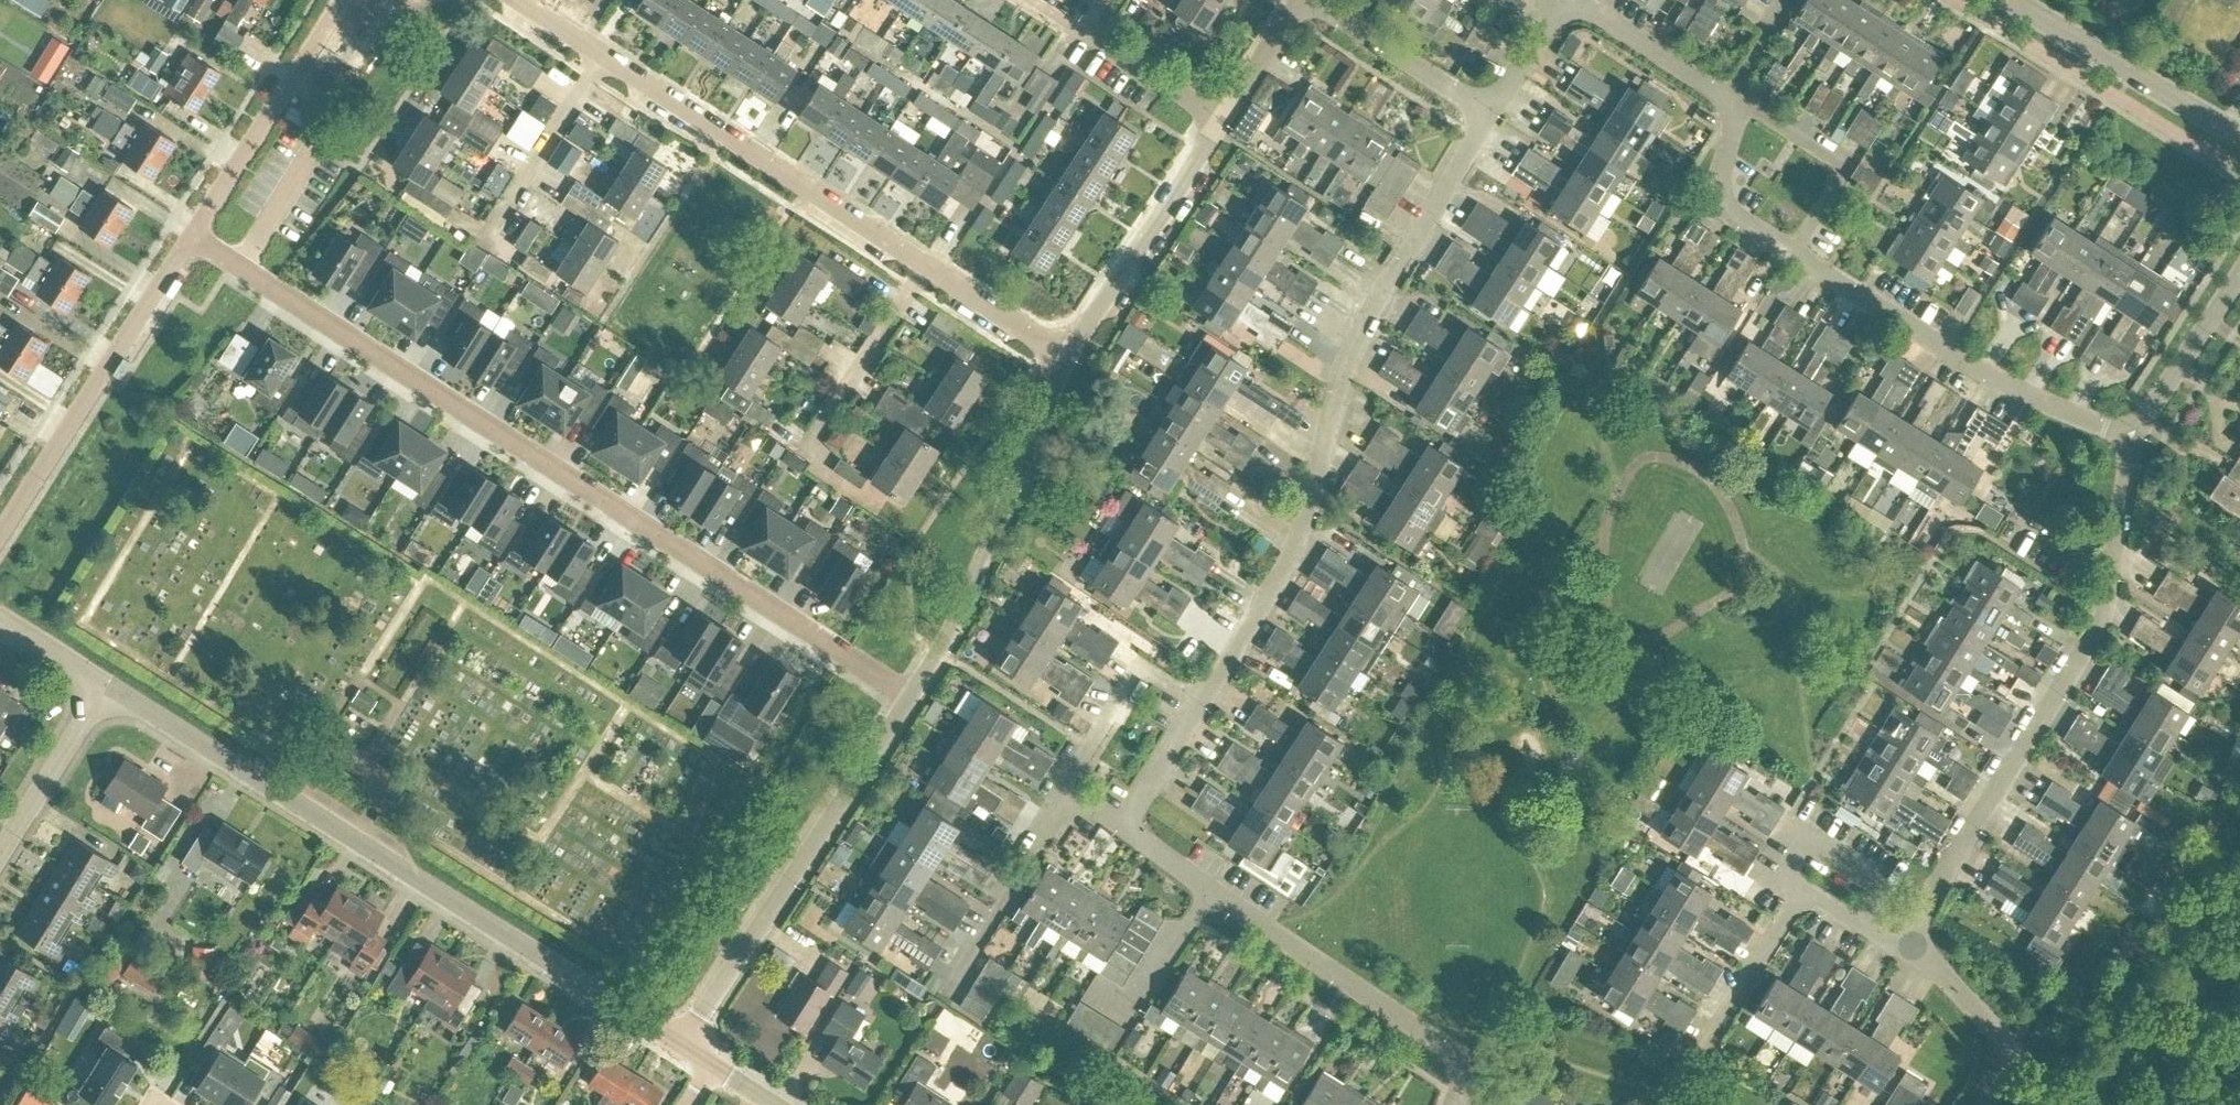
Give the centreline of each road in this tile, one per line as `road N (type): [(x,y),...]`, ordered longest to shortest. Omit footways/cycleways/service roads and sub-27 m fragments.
road 1 (residential): [(911,695),(193,232)]
road 2 (unclassified): [(681,1041),(104,682)]
road 3 (residential): [(1199,700),(1287,566),(1348,353),(1487,112)]
road 4 (residential): [(1910,951),(1932,890),(2098,621),(2112,574),(2128,436)]
road 5 (residential): [(1450,1104),(1459,1066),(1448,1049),(1143,843),(1126,816)]
road 6 (unclassified): [(681,1041),(911,695)]
road 7 (residential): [(923,264),(602,53)]
road 8 (residential): [(2128,436),(2036,399),(1793,252)]
road 9 (unclassified): [(911,695),(981,566),(1064,353)]
road 10 (residential): [(0,528),(193,232)]
road 11 (residential): [(1704,1050),(1781,916),(1804,892),(1910,951)]
road 12 (unclassified): [(1064,353),(1220,118)]
road 13 (residential): [(193,232),(341,0)]
road 14 (tertiary): [(2239,134),(2012,0)]
road 15 (residential): [(1220,118),(1029,0)]
road 16 (residential): [(1060,803),(1066,779),(1134,674),(1145,669),(1199,700)]
road 17 (residential): [(1793,252),(1837,167),(1733,98)]
road 18 (residential): [(806,446),(923,264)]
road 19 (residential): [(1060,803),(952,984)]
road 20 (residential): [(494,226),(602,53)]
road 21 (residential): [(1487,112),(1321,0)]
road 22 (residential): [(2128,436),(2239,271)]
road 23 (residential): [(1986,1104),(2007,1055),(1962,992),(1910,951)]
road 24 (residential): [(0,849),(104,682)]
road 25 (residential): [(1570,0),(1733,98)]
road 26 (residential): [(1793,252),(1729,209),(1723,190),(1733,98)]
road 27 (residential): [(1064,353),(923,264)]
road 28 (unclassified): [(1220,118),(1301,0)]
road 29 (residential): [(1126,816),(1199,700)]
road 30 (residential): [(1487,112),(1560,0)]
road 31 (unclassified): [(104,682),(0,616)]

